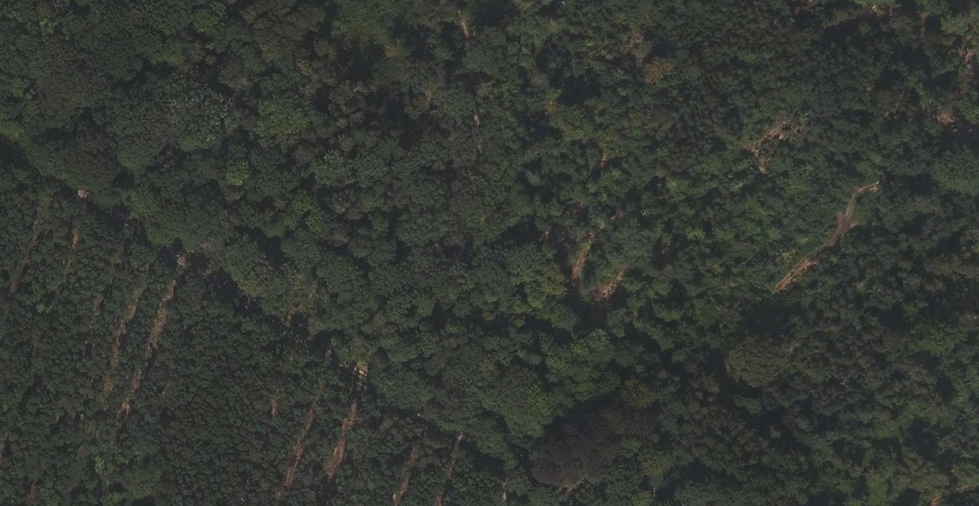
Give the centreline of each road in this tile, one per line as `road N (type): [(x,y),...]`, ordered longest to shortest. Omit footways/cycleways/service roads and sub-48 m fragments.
road 1 (track): [(505,457),(336,359),(0,138)]
road 2 (track): [(484,73),(505,352)]
road 3 (track): [(805,505),(646,386)]
road 4 (track): [(646,386),(504,463)]

